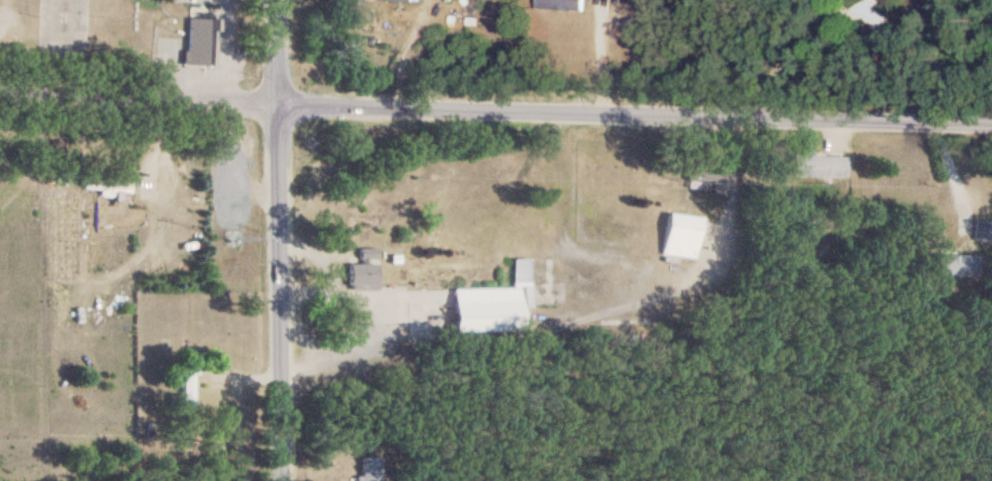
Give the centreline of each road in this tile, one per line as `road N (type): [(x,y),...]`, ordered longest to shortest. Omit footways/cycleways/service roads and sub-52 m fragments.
road 1 (residential): [(0,85),(735,119),(991,117)]
road 2 (tertiary): [(266,0),(266,480)]

